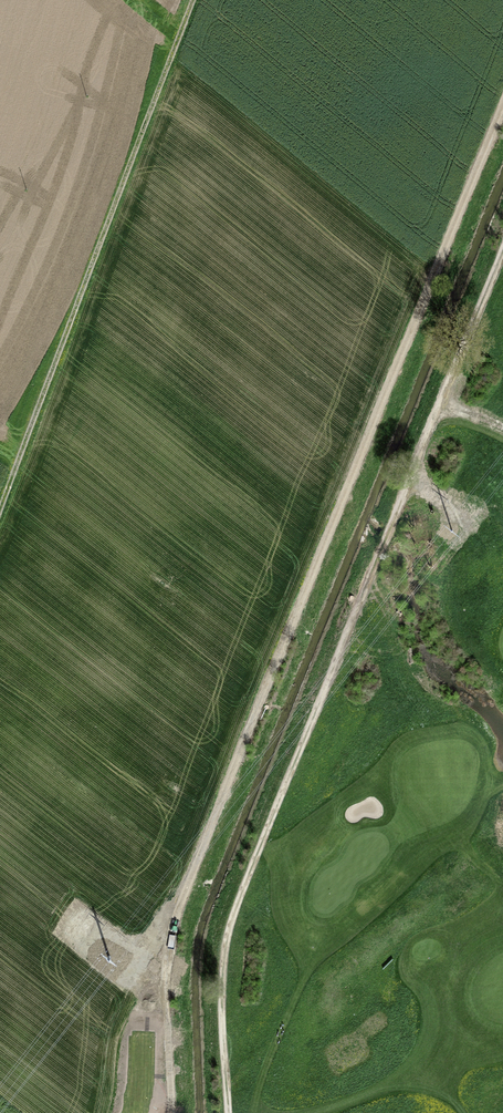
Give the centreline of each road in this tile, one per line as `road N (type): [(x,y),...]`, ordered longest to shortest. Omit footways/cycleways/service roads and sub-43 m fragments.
road 1 (track): [(502,88),(180,894),(164,979),(170,1112)]
road 2 (track): [(502,243),(230,936),(231,1112)]
road 3 (track): [(193,0),(0,508)]

